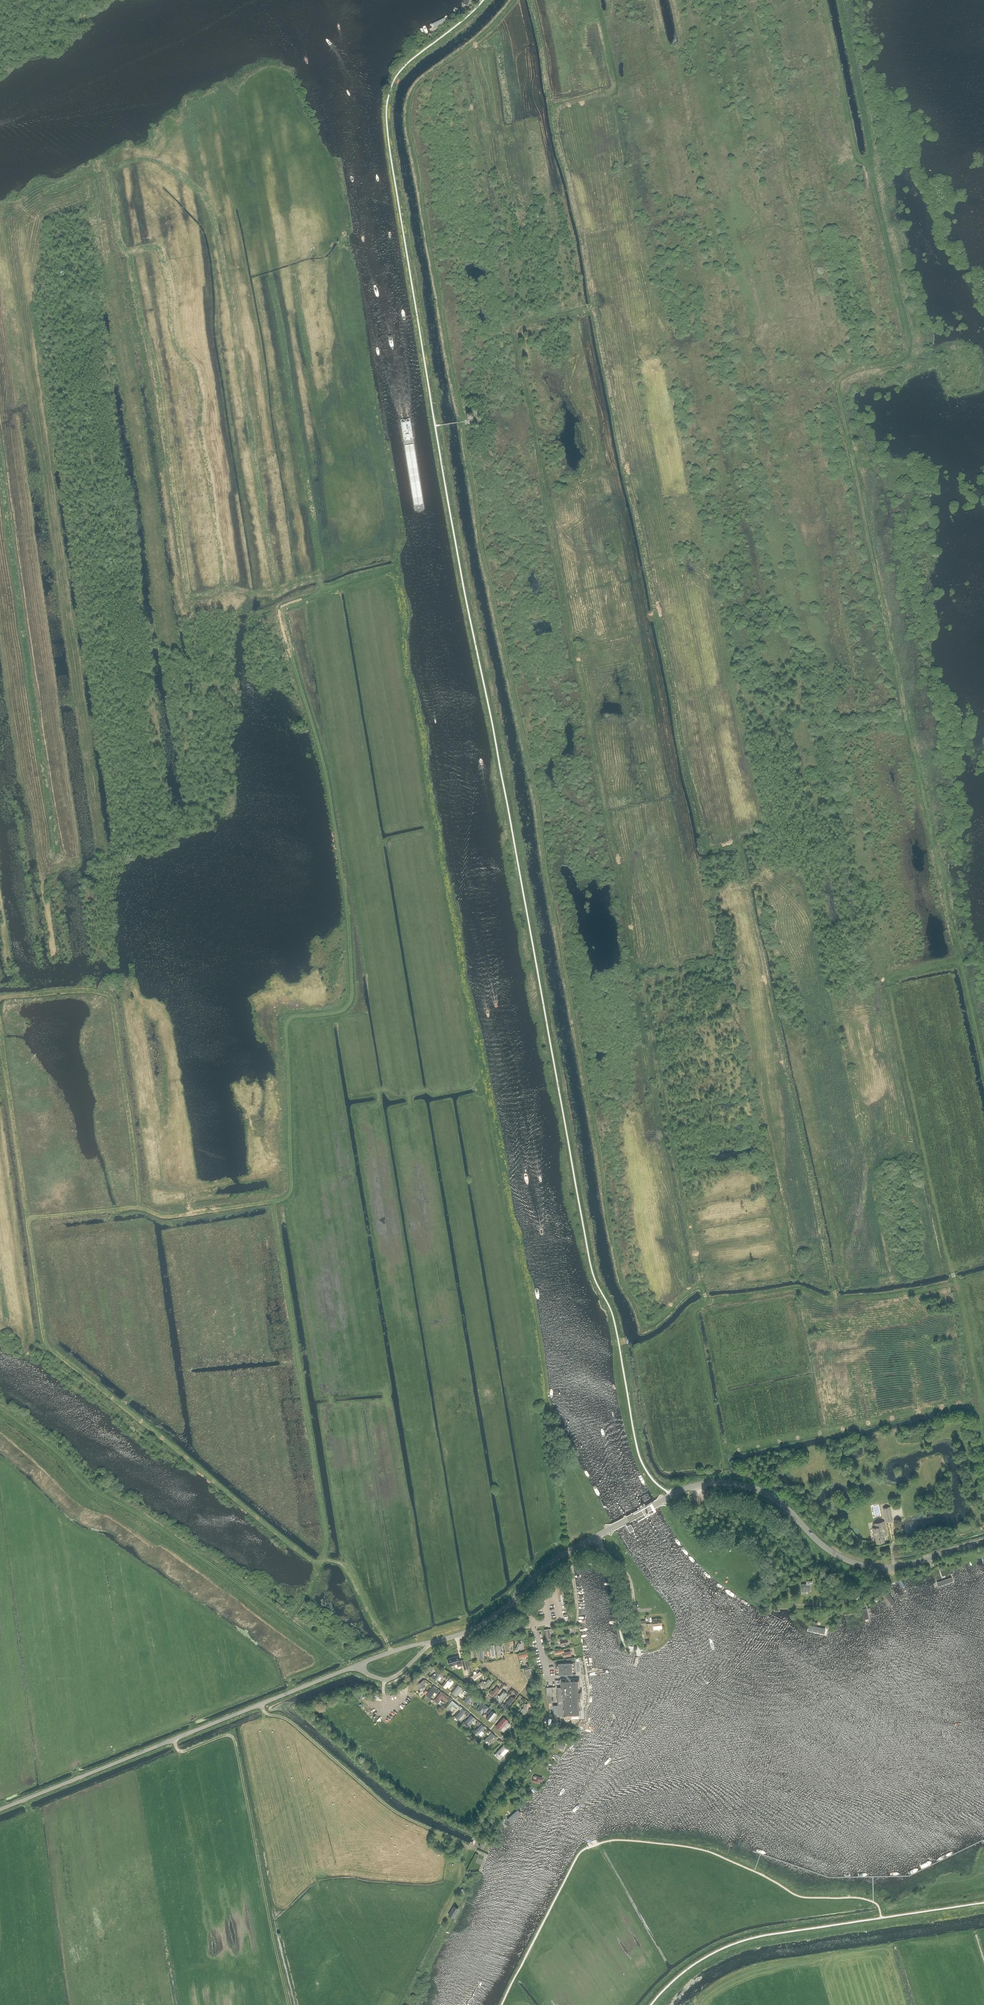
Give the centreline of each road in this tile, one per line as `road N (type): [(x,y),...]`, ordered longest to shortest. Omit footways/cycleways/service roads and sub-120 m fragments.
road 1 (track): [(837,1299),(741,851),(708,846),(687,781),(553,118),(559,108),(616,85),(596,0)]
road 2 (track): [(701,1286),(515,331),(593,310)]
road 3 (unclassified): [(596,1537),(679,1491),(718,1483),(769,1496),(826,1547),(861,1565),(895,1568),(983,1542)]
road 4 (unclassified): [(0,1811),(357,1667)]
road 5 (track): [(173,1740),(180,1753),(233,1737),(290,2004)]
road 6 (track): [(977,1406),(967,1401),(721,1452)]
road 7 (track): [(260,1705),(393,1811),(476,1851)]
road 8 (track): [(837,1299),(957,1287),(977,1406)]
road 9 (track): [(729,1483),(693,1313),(706,1301),(701,1286)]
road 10 (unclassified): [(432,1642),(482,1625),(551,1563),(596,1537)]
road 11 (track): [(384,1710),(430,1777),(506,1780)]
road 12 (track): [(706,1301),(793,1289),(837,1299)]

